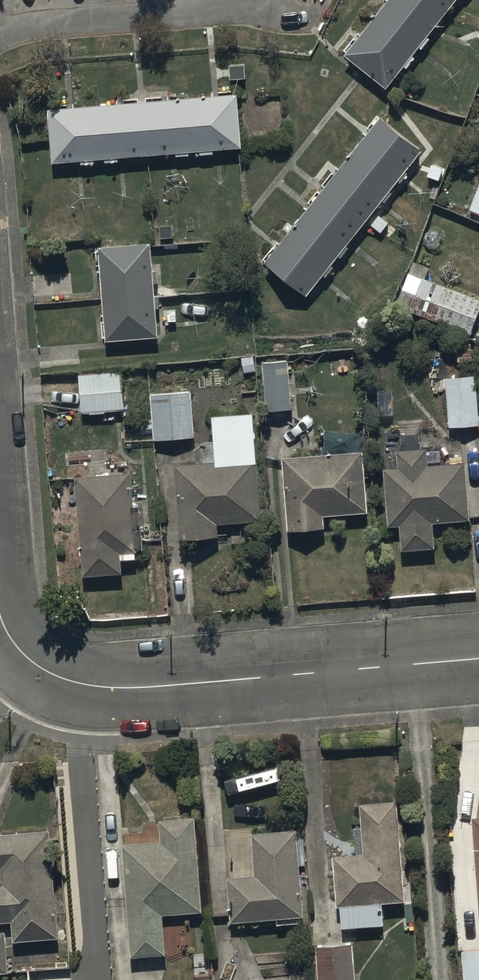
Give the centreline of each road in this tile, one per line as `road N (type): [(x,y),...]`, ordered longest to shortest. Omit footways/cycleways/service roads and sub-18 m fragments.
road 1 (residential): [(478,658),(139,687),(80,683),(35,665),(0,620)]
road 2 (residential): [(261,0),(63,14),(0,35)]

